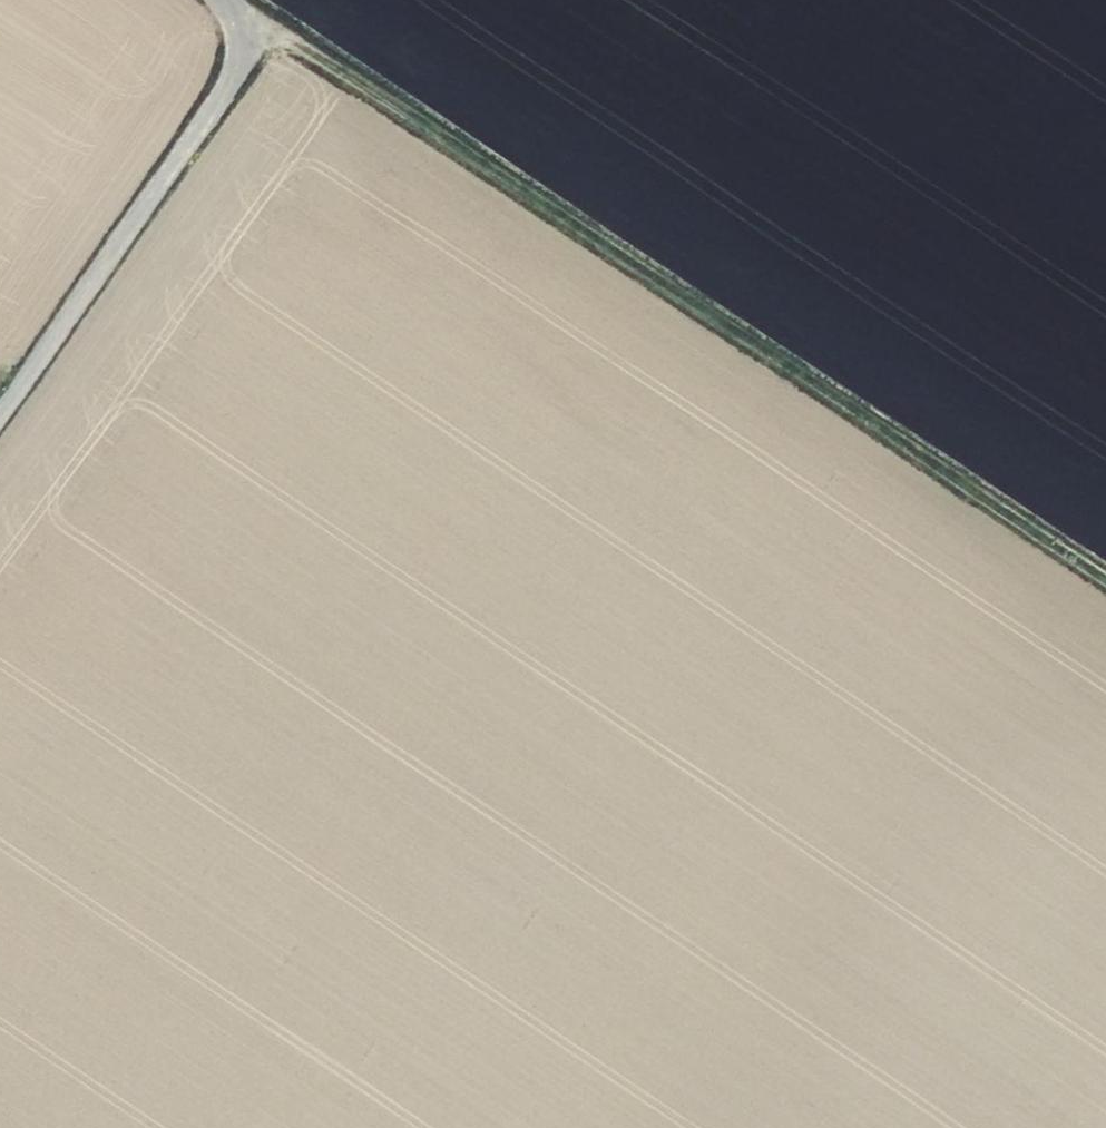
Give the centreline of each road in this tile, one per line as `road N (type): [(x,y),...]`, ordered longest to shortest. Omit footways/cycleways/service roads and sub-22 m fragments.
road 1 (track): [(218,0),(1105,582)]
road 2 (track): [(0,396),(261,28)]

